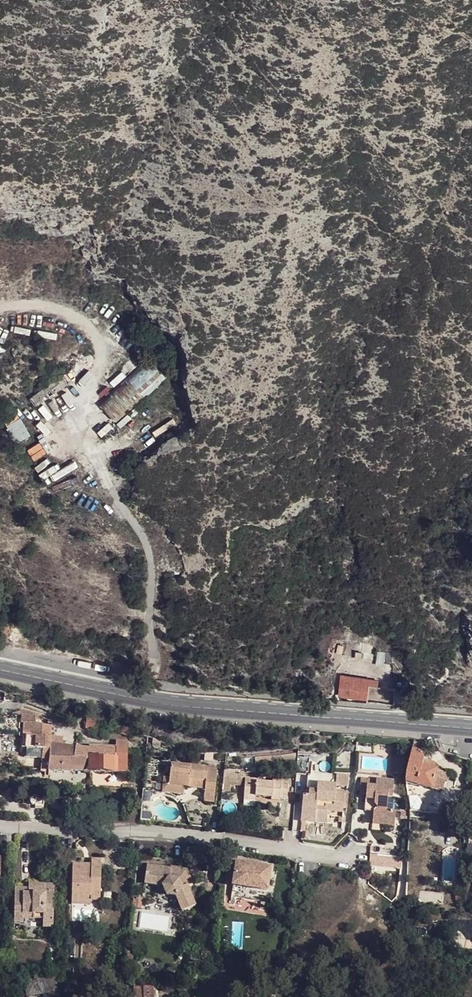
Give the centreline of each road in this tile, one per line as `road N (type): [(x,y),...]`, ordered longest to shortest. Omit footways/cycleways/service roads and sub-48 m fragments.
road 1 (primary): [(471,728),(177,707),(0,669)]

